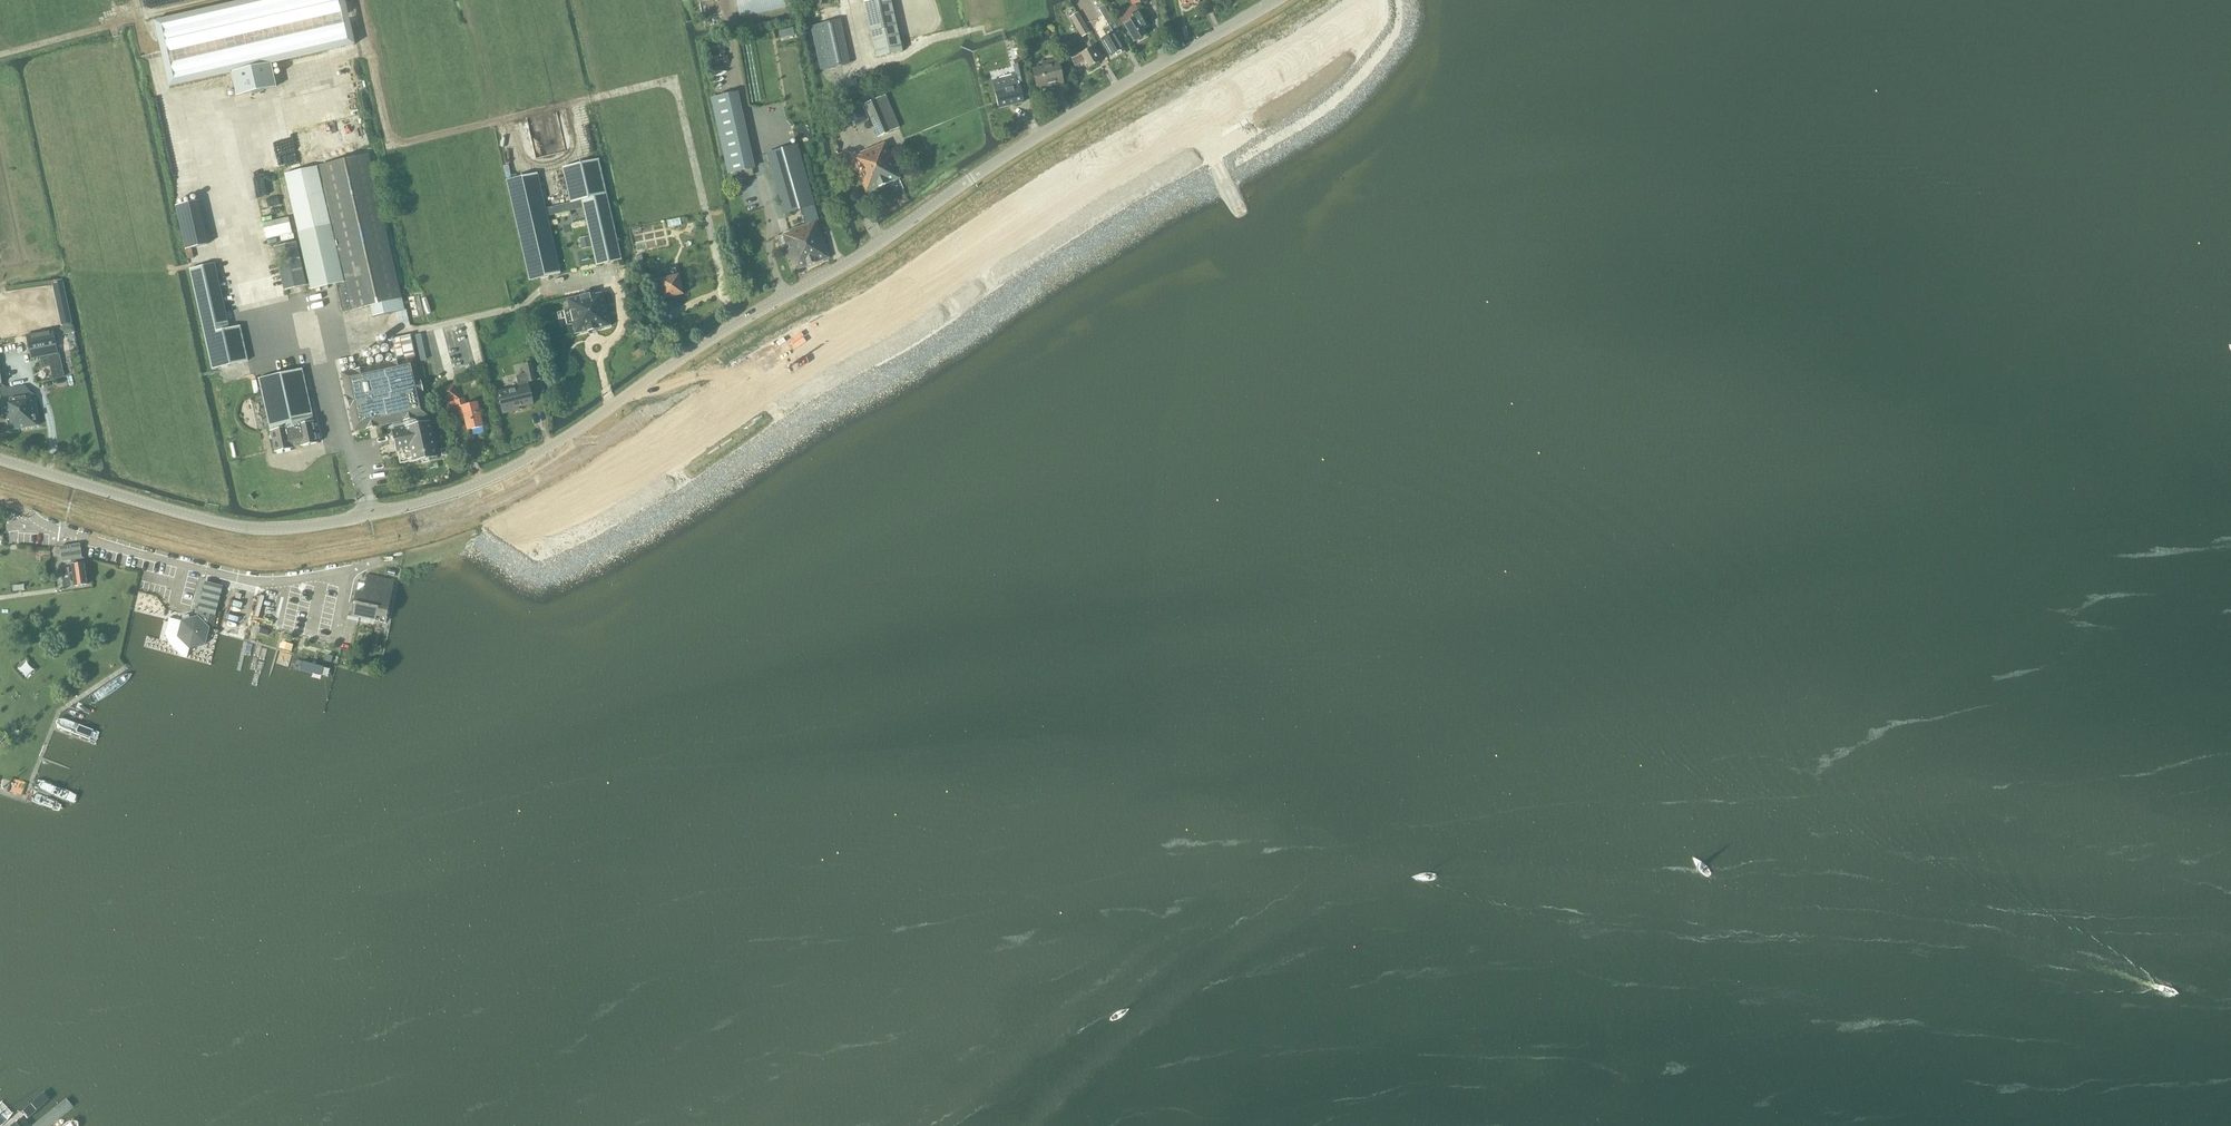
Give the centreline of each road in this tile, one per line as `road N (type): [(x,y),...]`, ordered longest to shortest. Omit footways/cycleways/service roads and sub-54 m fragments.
road 1 (tertiary): [(0,460),(261,531),(306,529),(455,494),(553,447),(1054,127),(1278,0)]
road 2 (track): [(354,0),(389,134),(399,143),(677,86),(725,298),(740,322)]
road 3 (track): [(0,56),(140,18),(136,0)]

